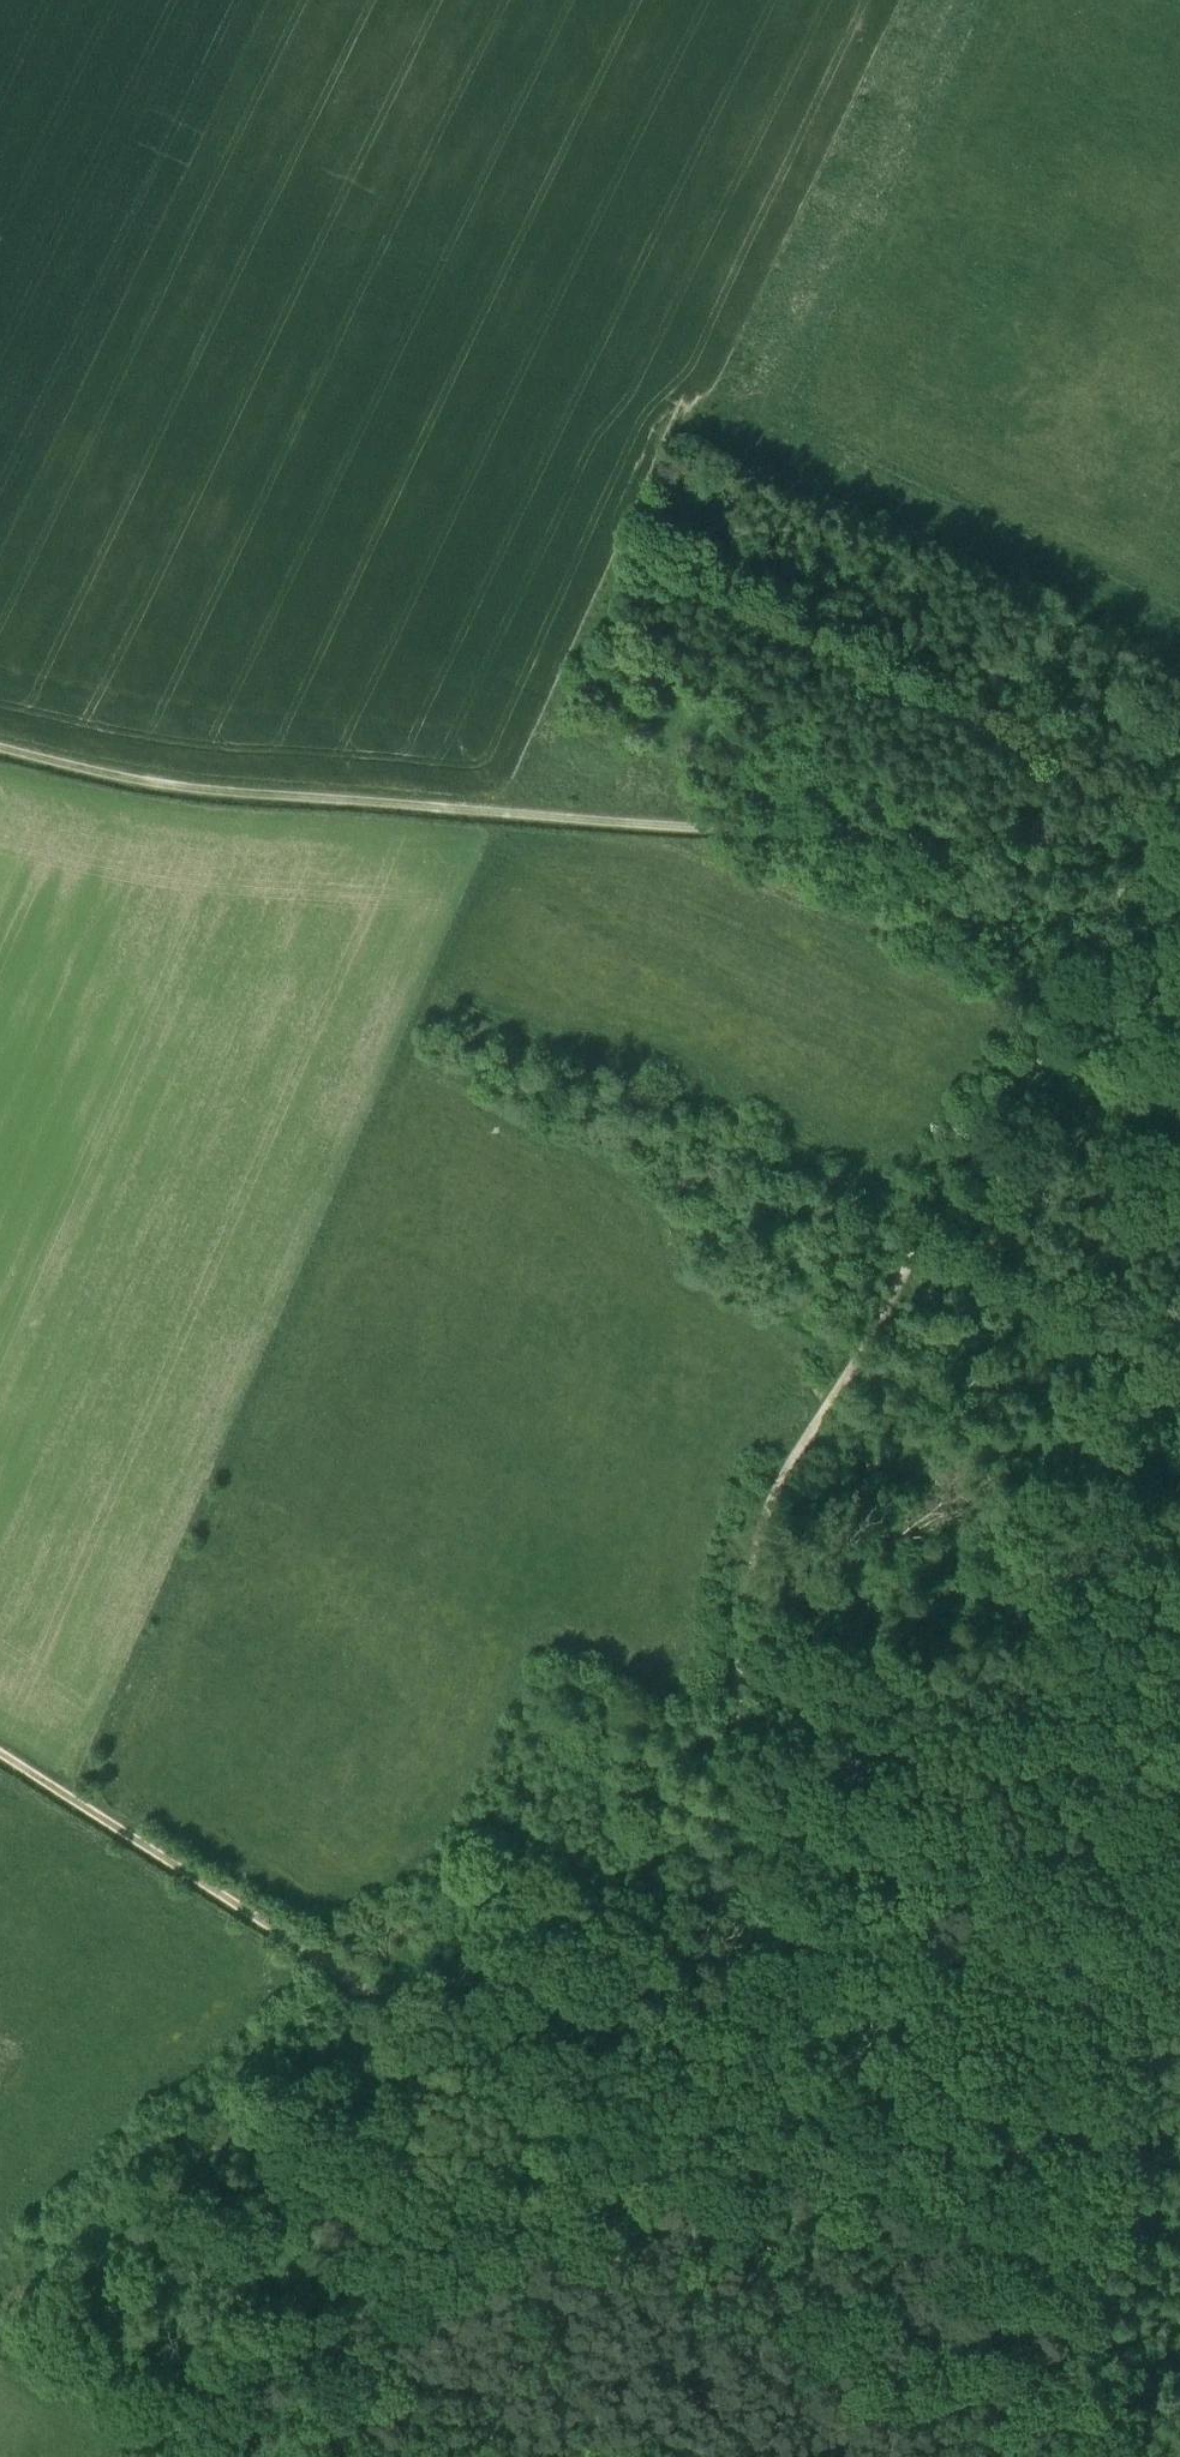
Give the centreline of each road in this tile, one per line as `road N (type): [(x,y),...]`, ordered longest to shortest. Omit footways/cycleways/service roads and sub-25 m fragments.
road 1 (track): [(1151,830),(1104,905),(1037,1070),(927,1228),(797,1472),(762,1580),(749,1794),(731,1853),(704,1885),(538,2002),(447,2050)]
road 2 (track): [(1151,830),(1073,837),(724,825),(239,791),(112,778),(0,748)]
road 3 (track): [(0,1751),(447,2050)]

